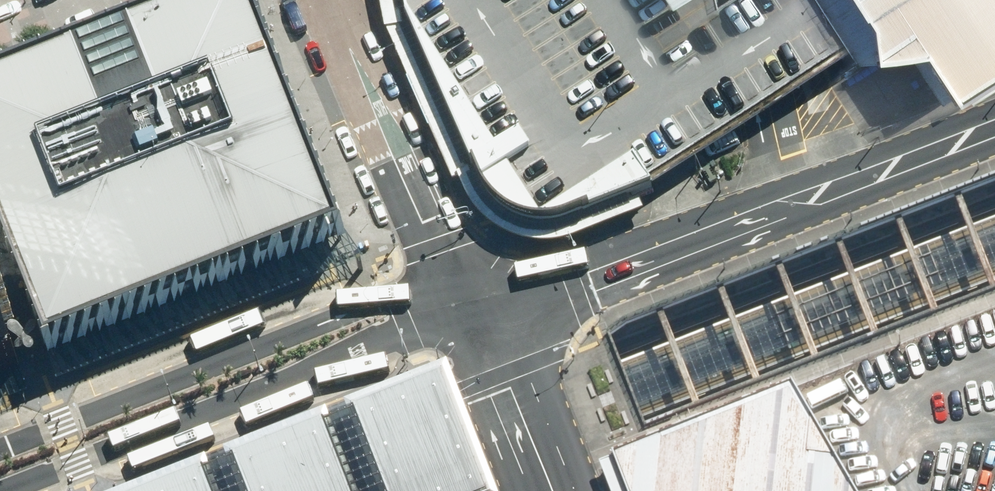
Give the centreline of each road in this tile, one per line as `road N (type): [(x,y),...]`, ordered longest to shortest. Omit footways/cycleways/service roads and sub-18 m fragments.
road 1 (tertiary): [(994,127),(592,276),(474,305)]
road 2 (tertiary): [(334,0),(429,225),(474,305)]
road 3 (tertiary): [(474,305),(555,490)]

